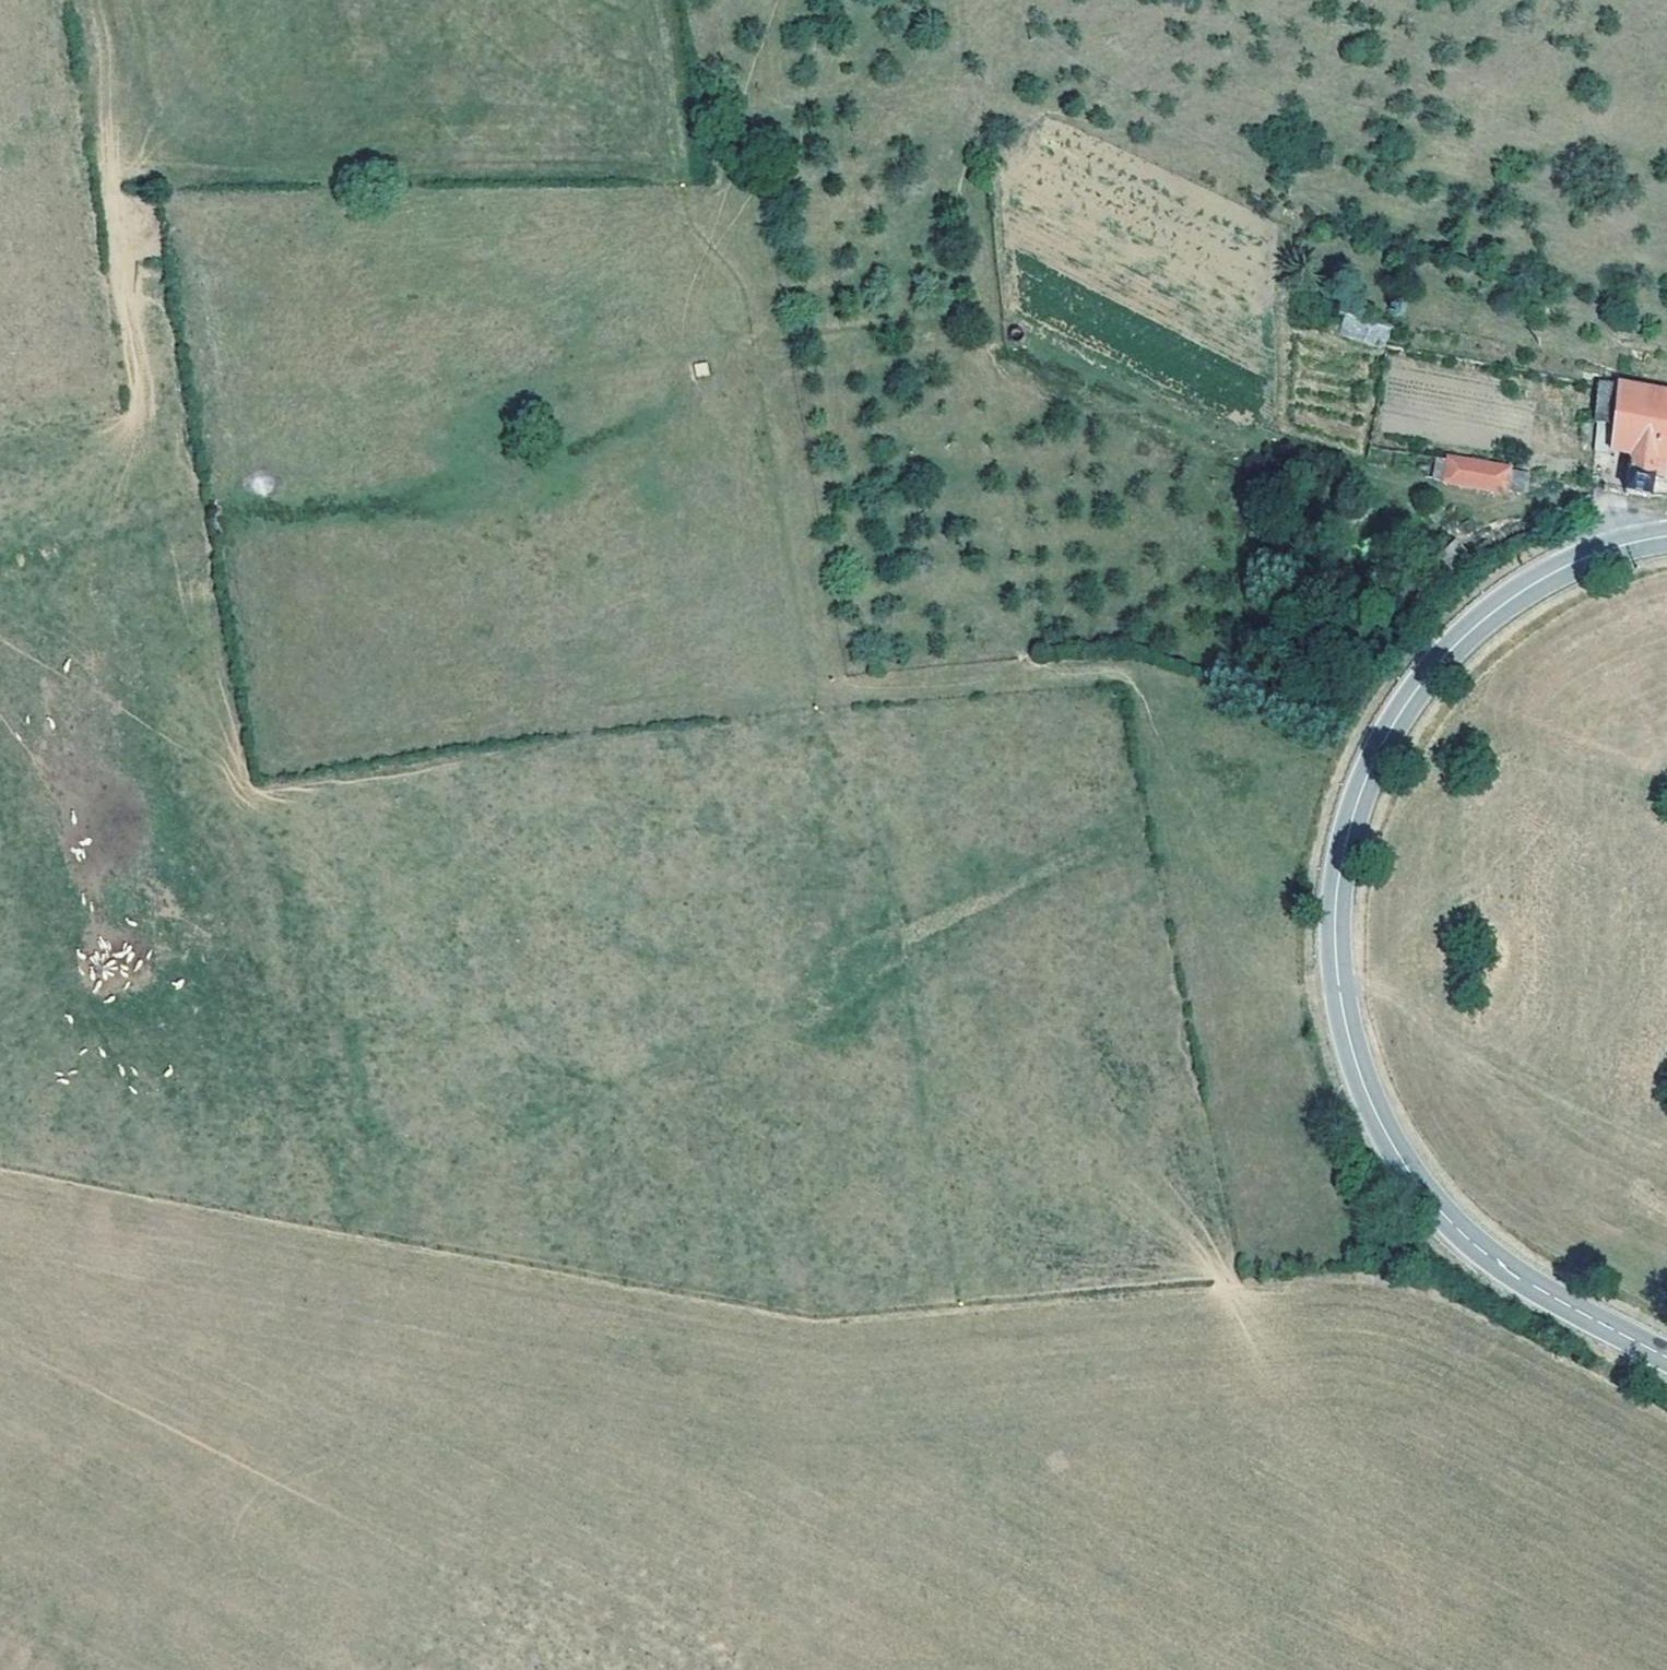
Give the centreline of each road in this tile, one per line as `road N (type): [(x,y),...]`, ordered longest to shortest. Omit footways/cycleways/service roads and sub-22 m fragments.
road 1 (tertiary): [(1666,543),(1604,559),(1537,589),(1471,636),(1410,705),(1373,773),(1347,843),(1336,918),(1339,996),(1355,1064),(1382,1131),(1425,1196),(1478,1252),(1666,1366)]

